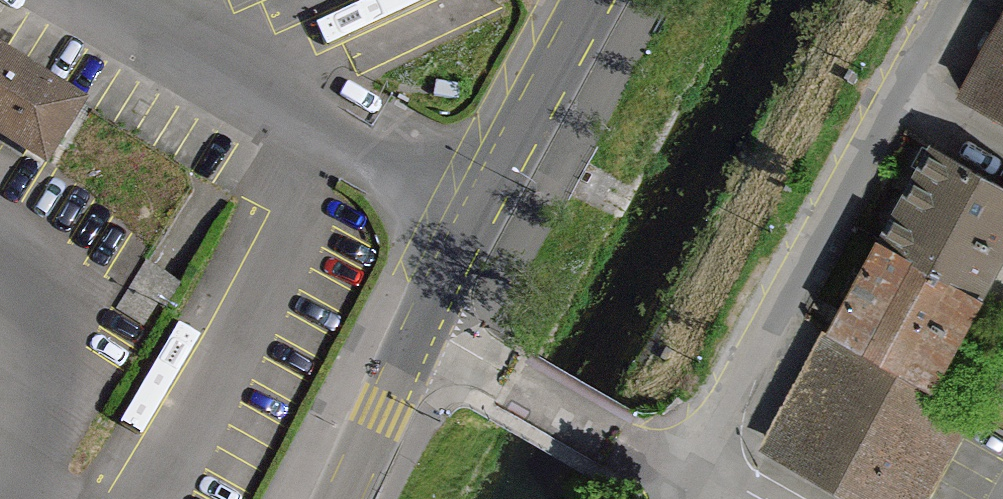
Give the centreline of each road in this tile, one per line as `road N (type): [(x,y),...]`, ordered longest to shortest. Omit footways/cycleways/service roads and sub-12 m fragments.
road 1 (residential): [(694,486),(966,0)]
road 2 (unclassified): [(592,0),(420,327)]
road 3 (residential): [(420,327),(694,486)]
road 4 (unclassified): [(420,327),(340,498)]

